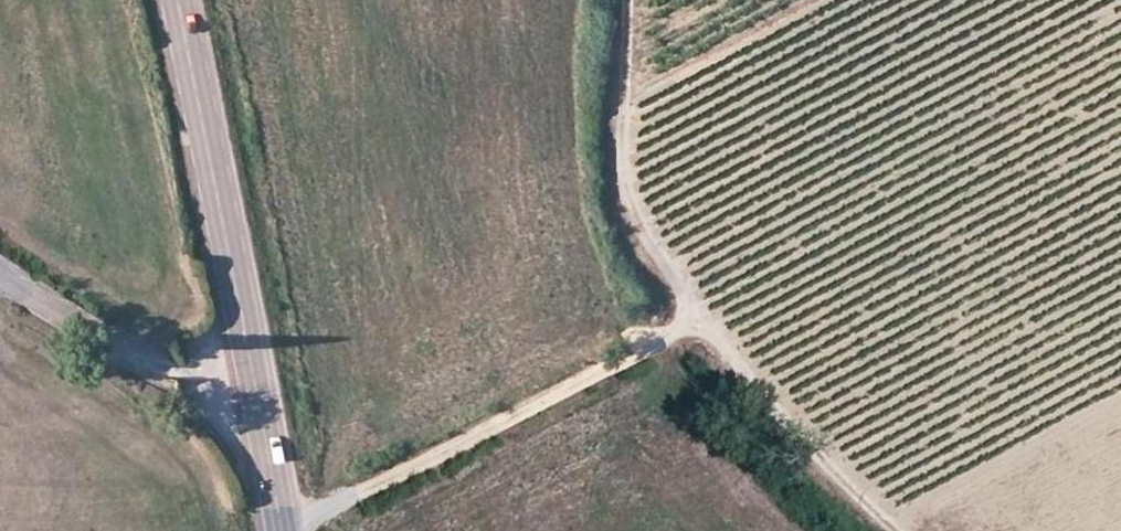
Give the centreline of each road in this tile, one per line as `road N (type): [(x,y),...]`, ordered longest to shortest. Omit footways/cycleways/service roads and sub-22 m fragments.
road 1 (track): [(280,527),(699,323),(632,201),(632,0)]
road 2 (tertiary): [(281,530),(178,0)]
road 3 (track): [(699,323),(903,530)]
road 4 (track): [(890,518),(1120,396)]
road 5 (track): [(808,0),(628,94)]

